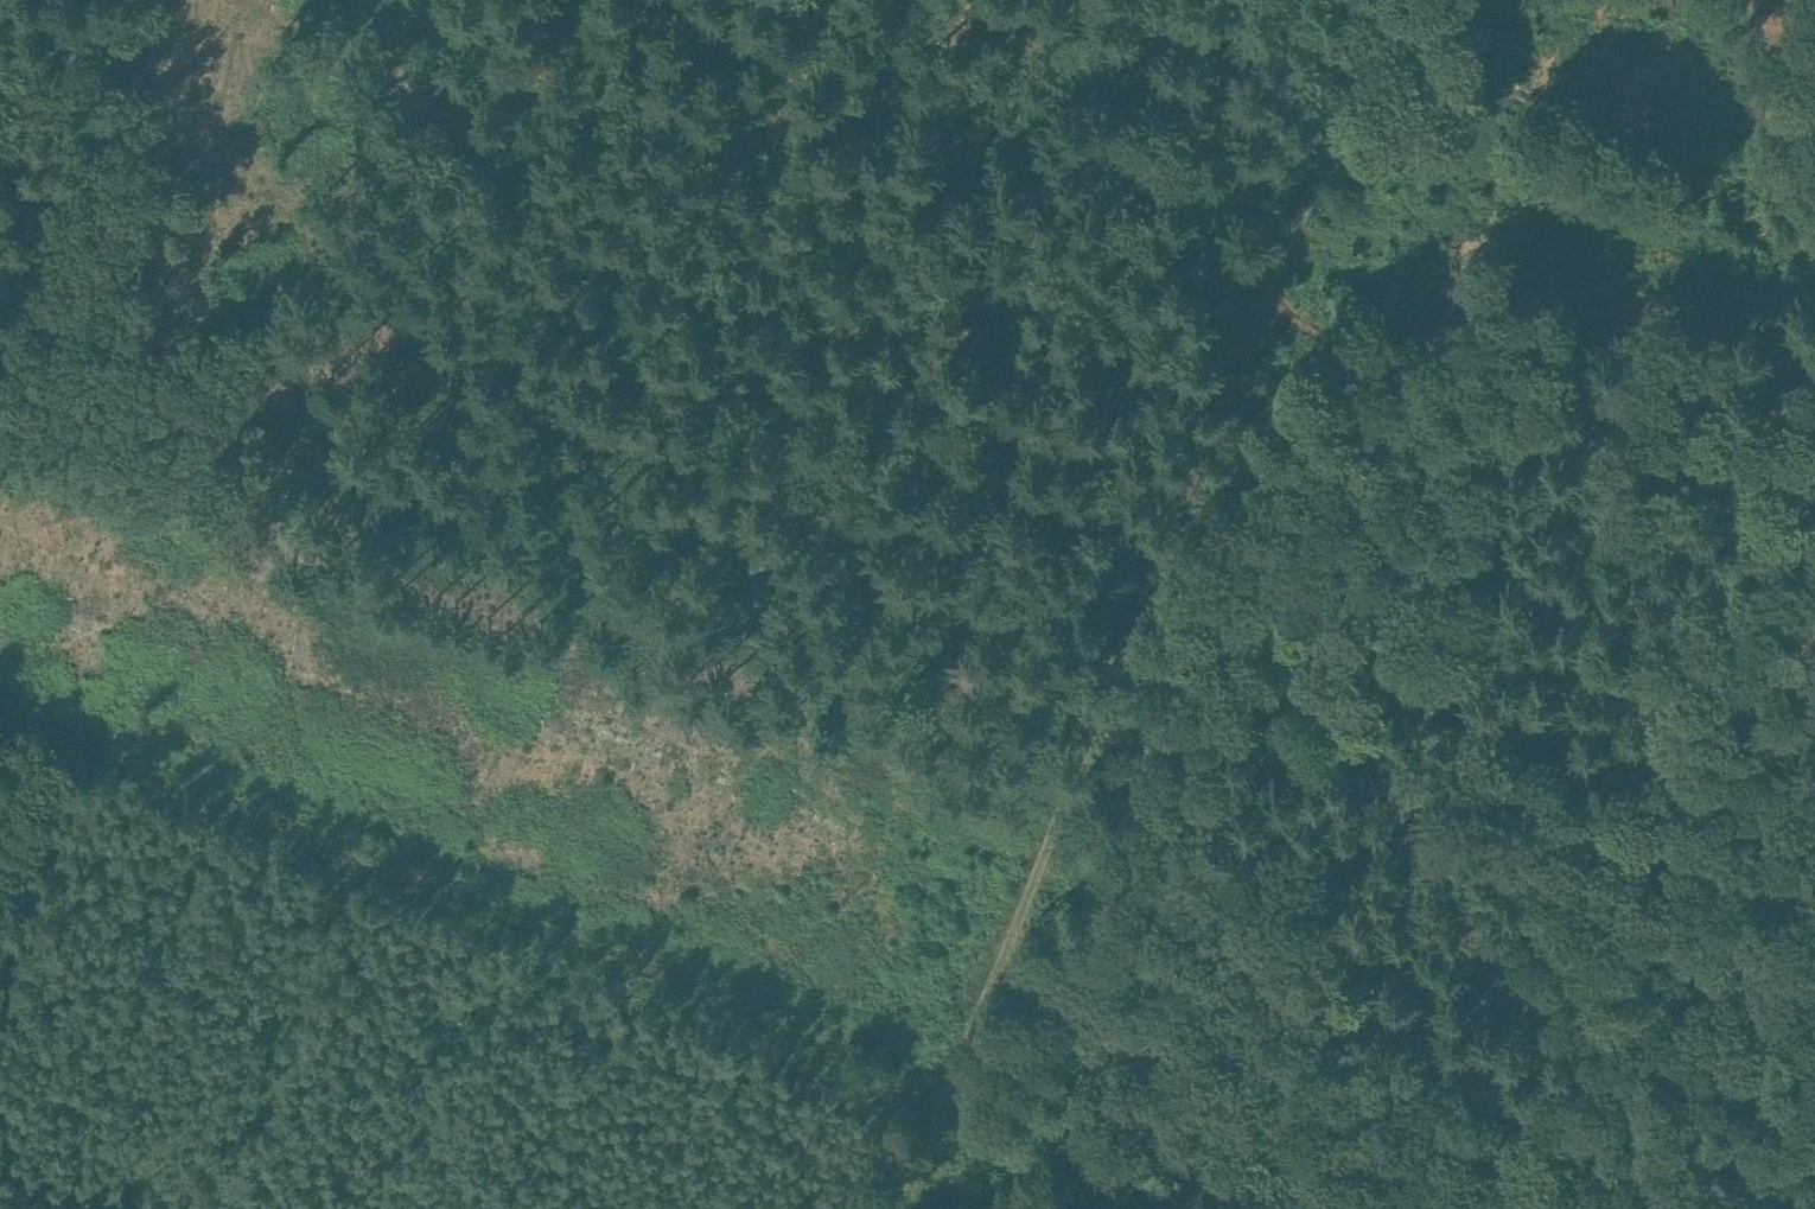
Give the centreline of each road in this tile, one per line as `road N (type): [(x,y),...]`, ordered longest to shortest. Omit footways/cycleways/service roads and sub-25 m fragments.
road 1 (track): [(939,1067),(1367,0)]
road 2 (track): [(0,684),(939,1067)]
road 3 (track): [(939,1067),(1410,1208)]
road 4 (track): [(882,1208),(939,1067)]

